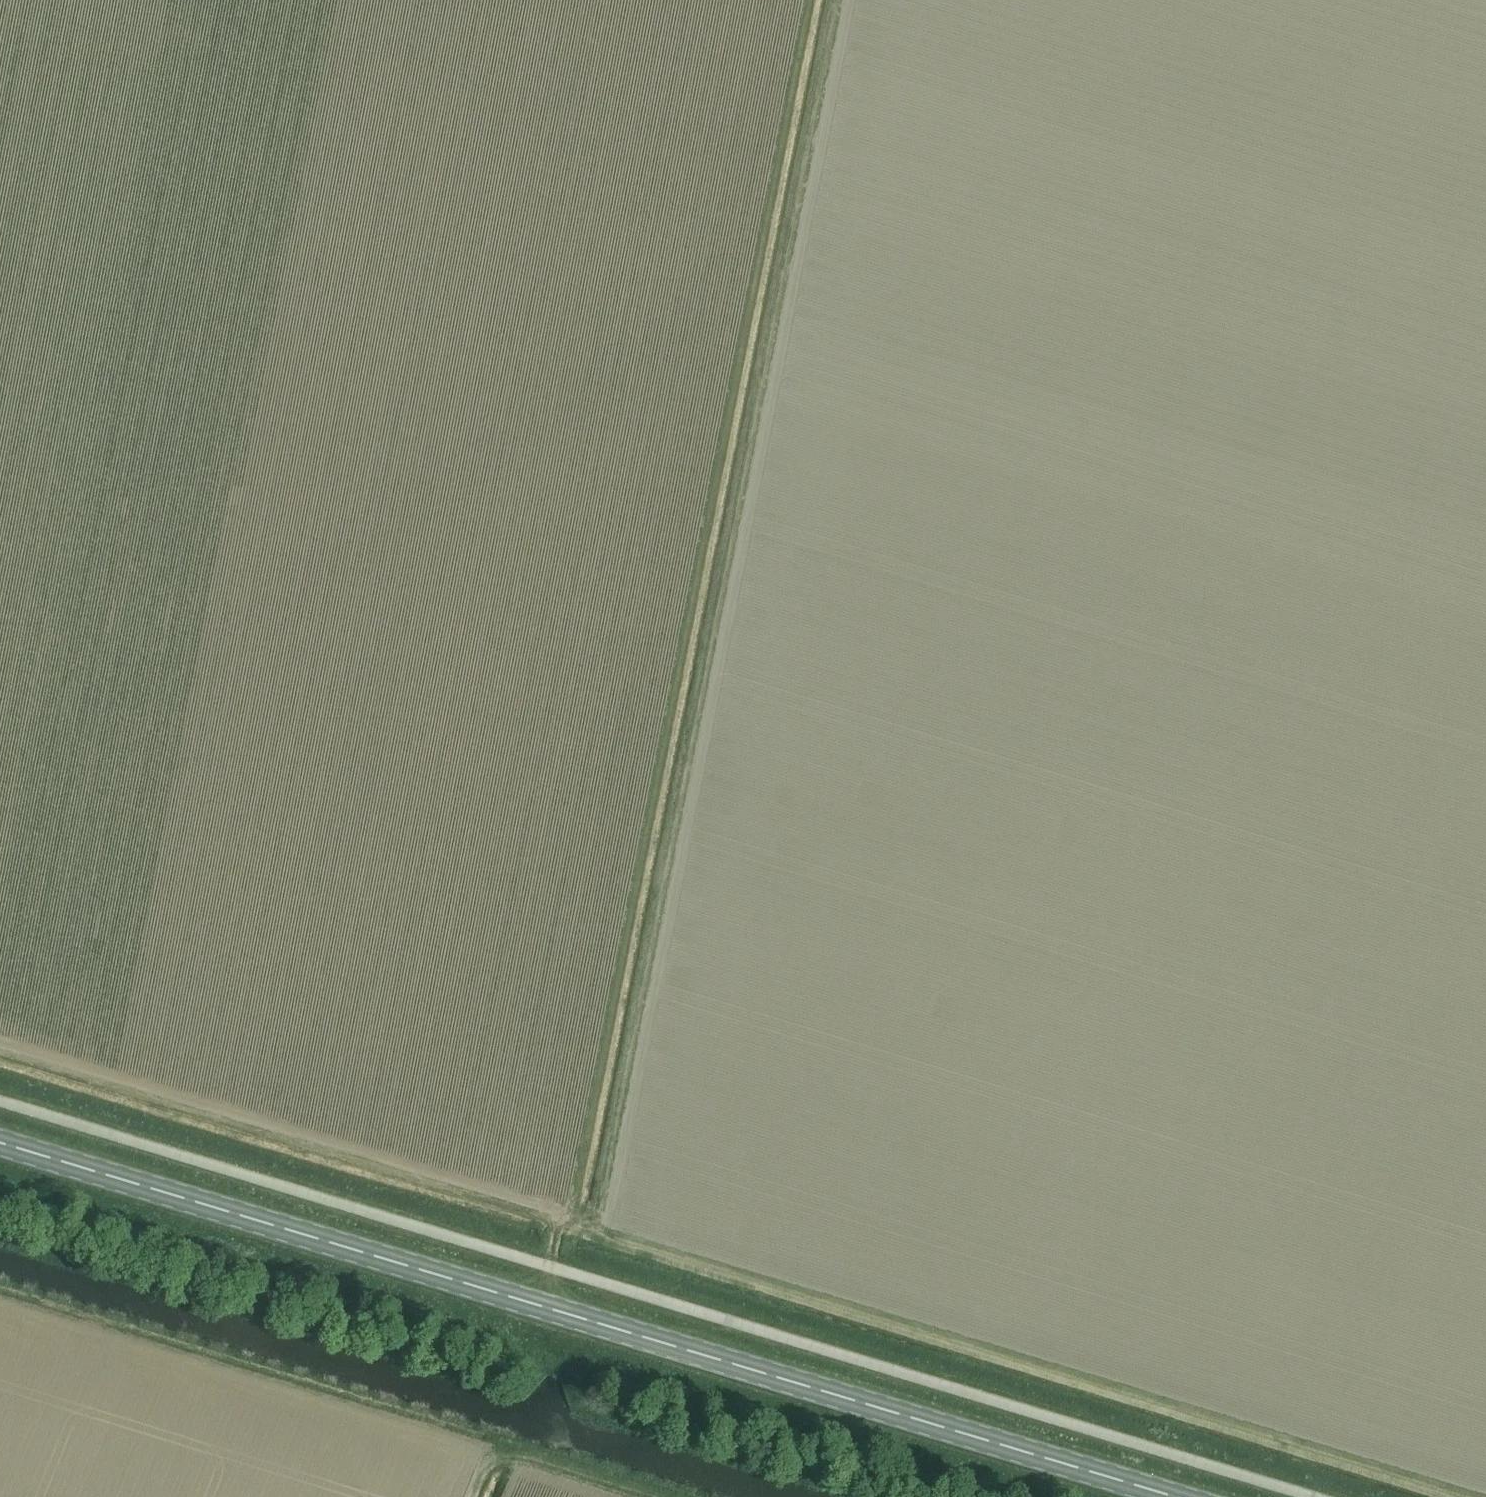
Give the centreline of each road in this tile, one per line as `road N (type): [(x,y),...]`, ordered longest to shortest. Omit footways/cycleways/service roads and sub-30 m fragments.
road 1 (primary): [(1180,1496),(0,1145)]

